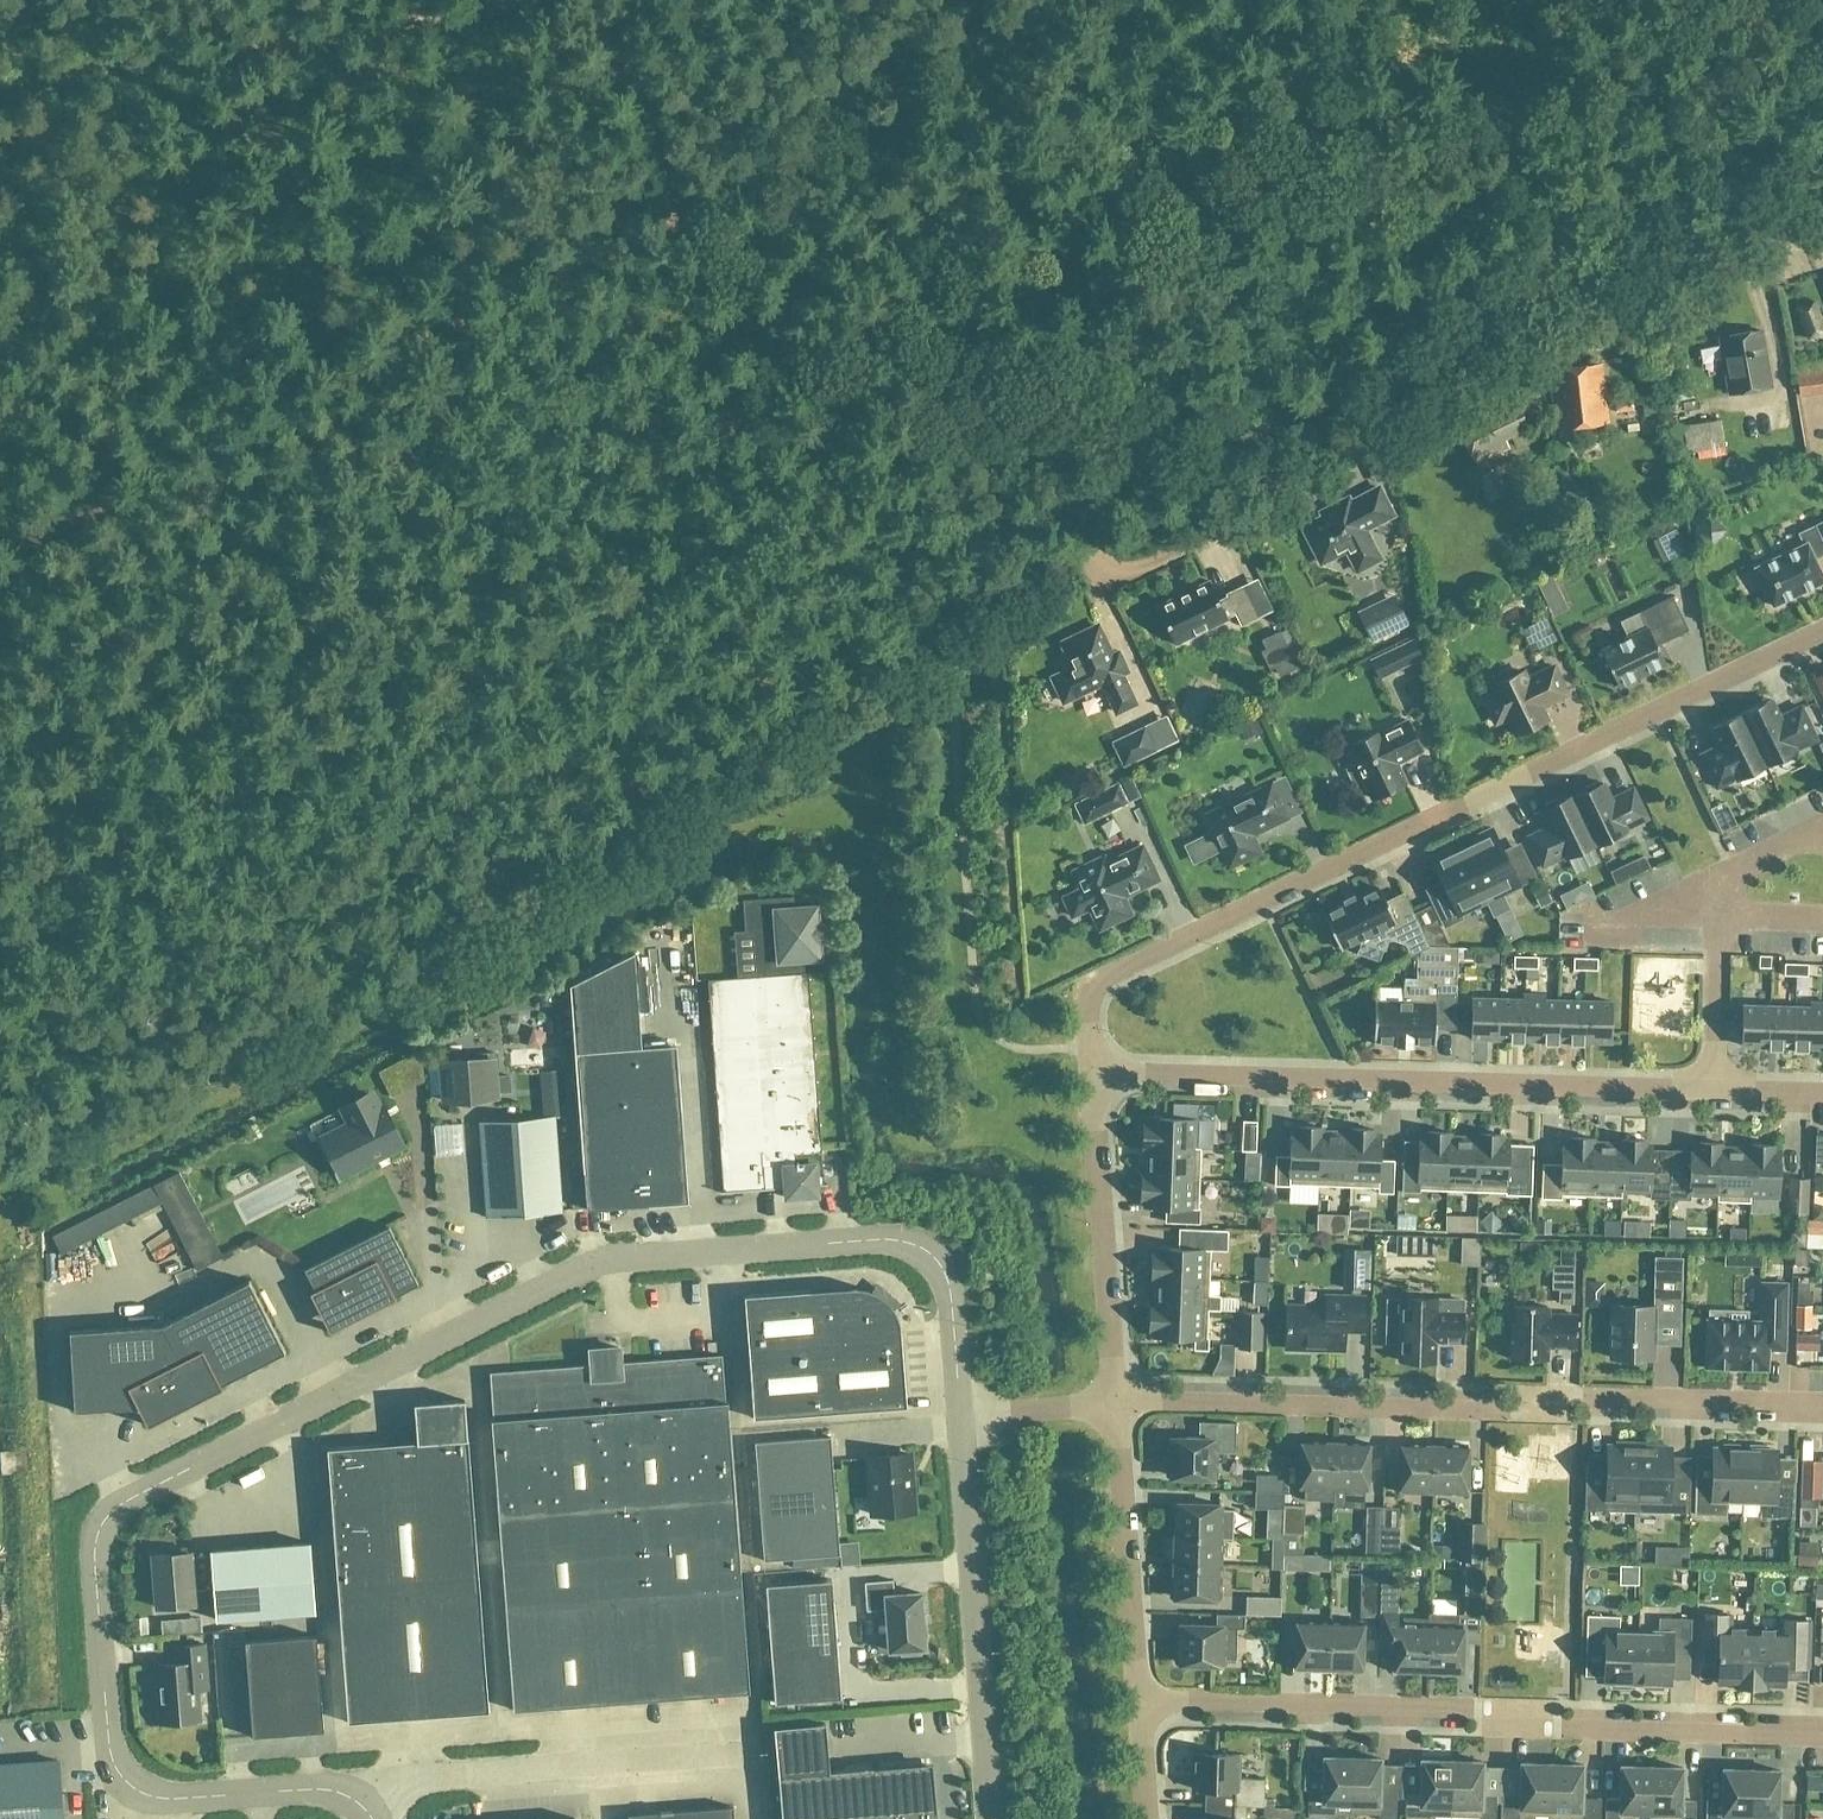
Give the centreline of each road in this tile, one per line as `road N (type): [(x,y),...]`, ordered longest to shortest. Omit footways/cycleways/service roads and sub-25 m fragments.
road 1 (track): [(0,920),(300,770),(942,423),(1505,132)]
road 2 (unclassified): [(136,1790),(115,1766),(107,1720),(97,1552),(107,1519),(135,1497),(585,1274),(627,1262),(754,1253),(924,1252),(941,1267),(953,1305),(962,1419)]
road 3 (residential): [(1096,1071),(1093,993),(1105,978),(1822,628)]
road 4 (residential): [(1822,1404),(1573,1396),(1521,1410),(1116,1406)]
road 5 (residential): [(1822,1737),(1535,1729),(1504,1710),(1139,1701)]
road 6 (residential): [(1096,1071),(1713,1090)]
road 7 (residential): [(1052,367),(1099,589),(1387,456)]
road 8 (unclassified): [(962,1419),(993,1818)]
road 9 (unclassified): [(362,1807),(406,1785),(754,1756)]
road 10 (residential): [(1116,1406),(1096,1071)]
road 11 (residential): [(1139,1701),(1116,1406)]
road 12 (track): [(1505,132),(1762,0)]
road 13 (track): [(1696,34),(1769,207),(1795,249)]
road 14 (unclassified): [(362,1807),(330,1791),(155,1799),(136,1790)]
road 15 (residential): [(1822,838),(1640,918)]
road 16 (residential): [(1713,1090),(1718,921)]
road 17 (residential): [(962,1419),(1116,1406)]
road 18 (track): [(1505,132),(1529,284)]
road 19 (track): [(1732,119),(1727,204),(1748,269)]

